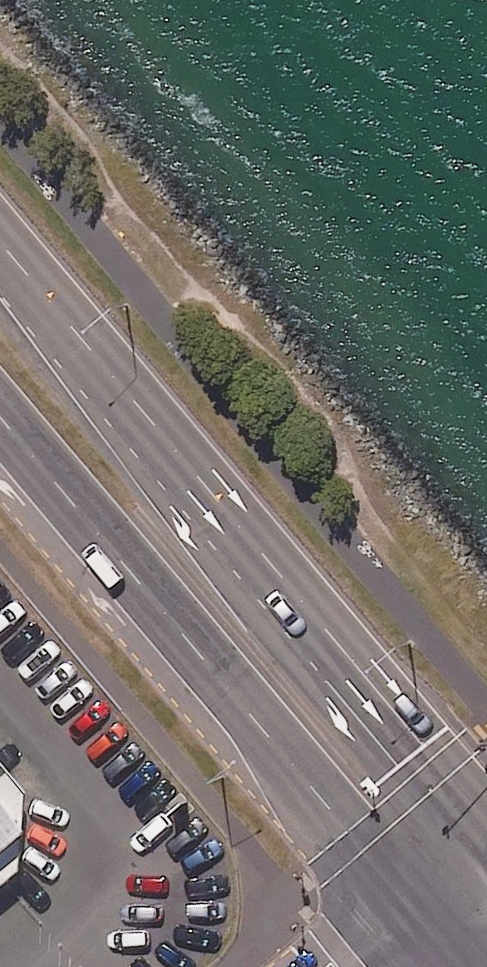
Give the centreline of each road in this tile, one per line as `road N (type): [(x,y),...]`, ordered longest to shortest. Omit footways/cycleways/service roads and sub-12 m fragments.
road 1 (secondary): [(0,238),(426,780),(486,845)]
road 2 (secondary): [(437,950),(355,838),(0,417)]

